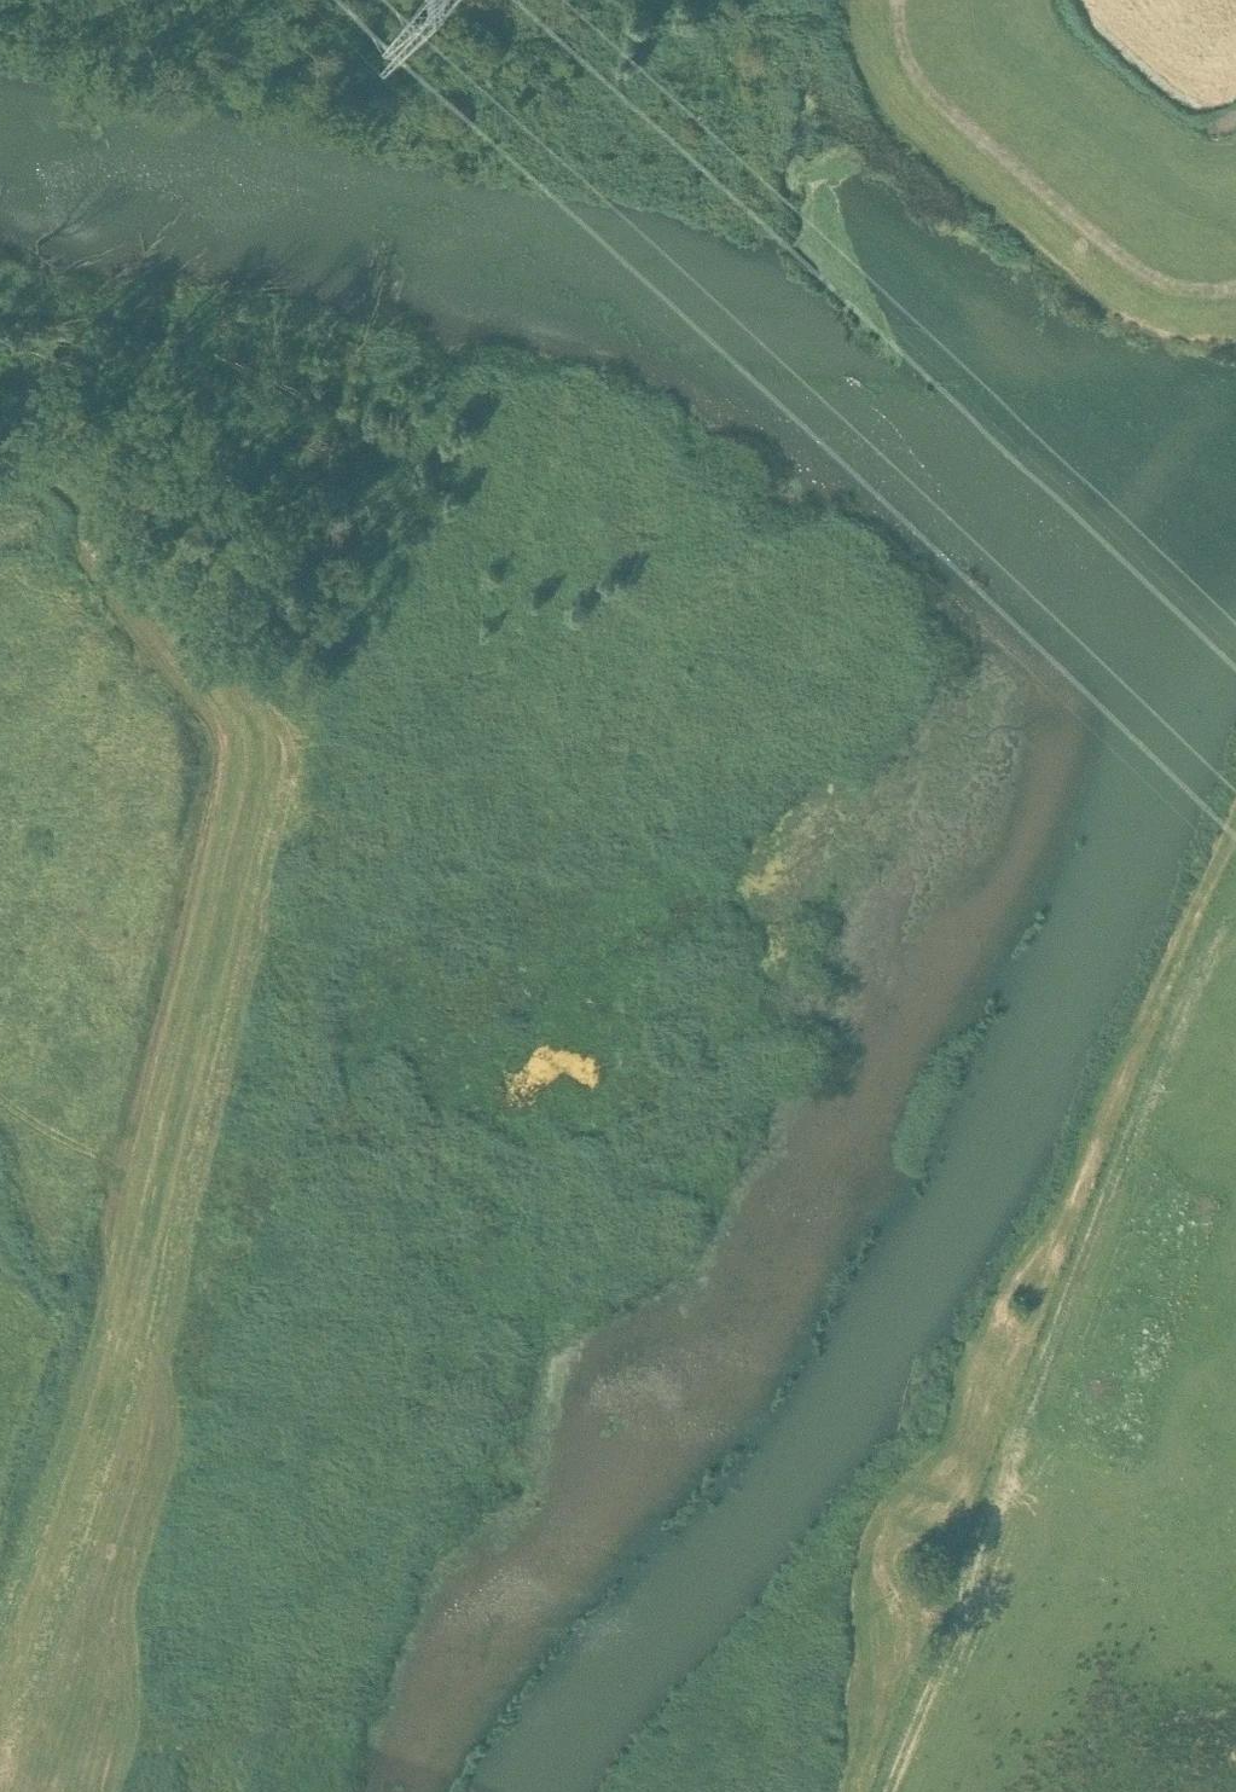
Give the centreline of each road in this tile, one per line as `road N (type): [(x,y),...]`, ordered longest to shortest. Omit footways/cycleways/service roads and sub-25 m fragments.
road 1 (track): [(256,747),(198,1084),(0,1672)]

